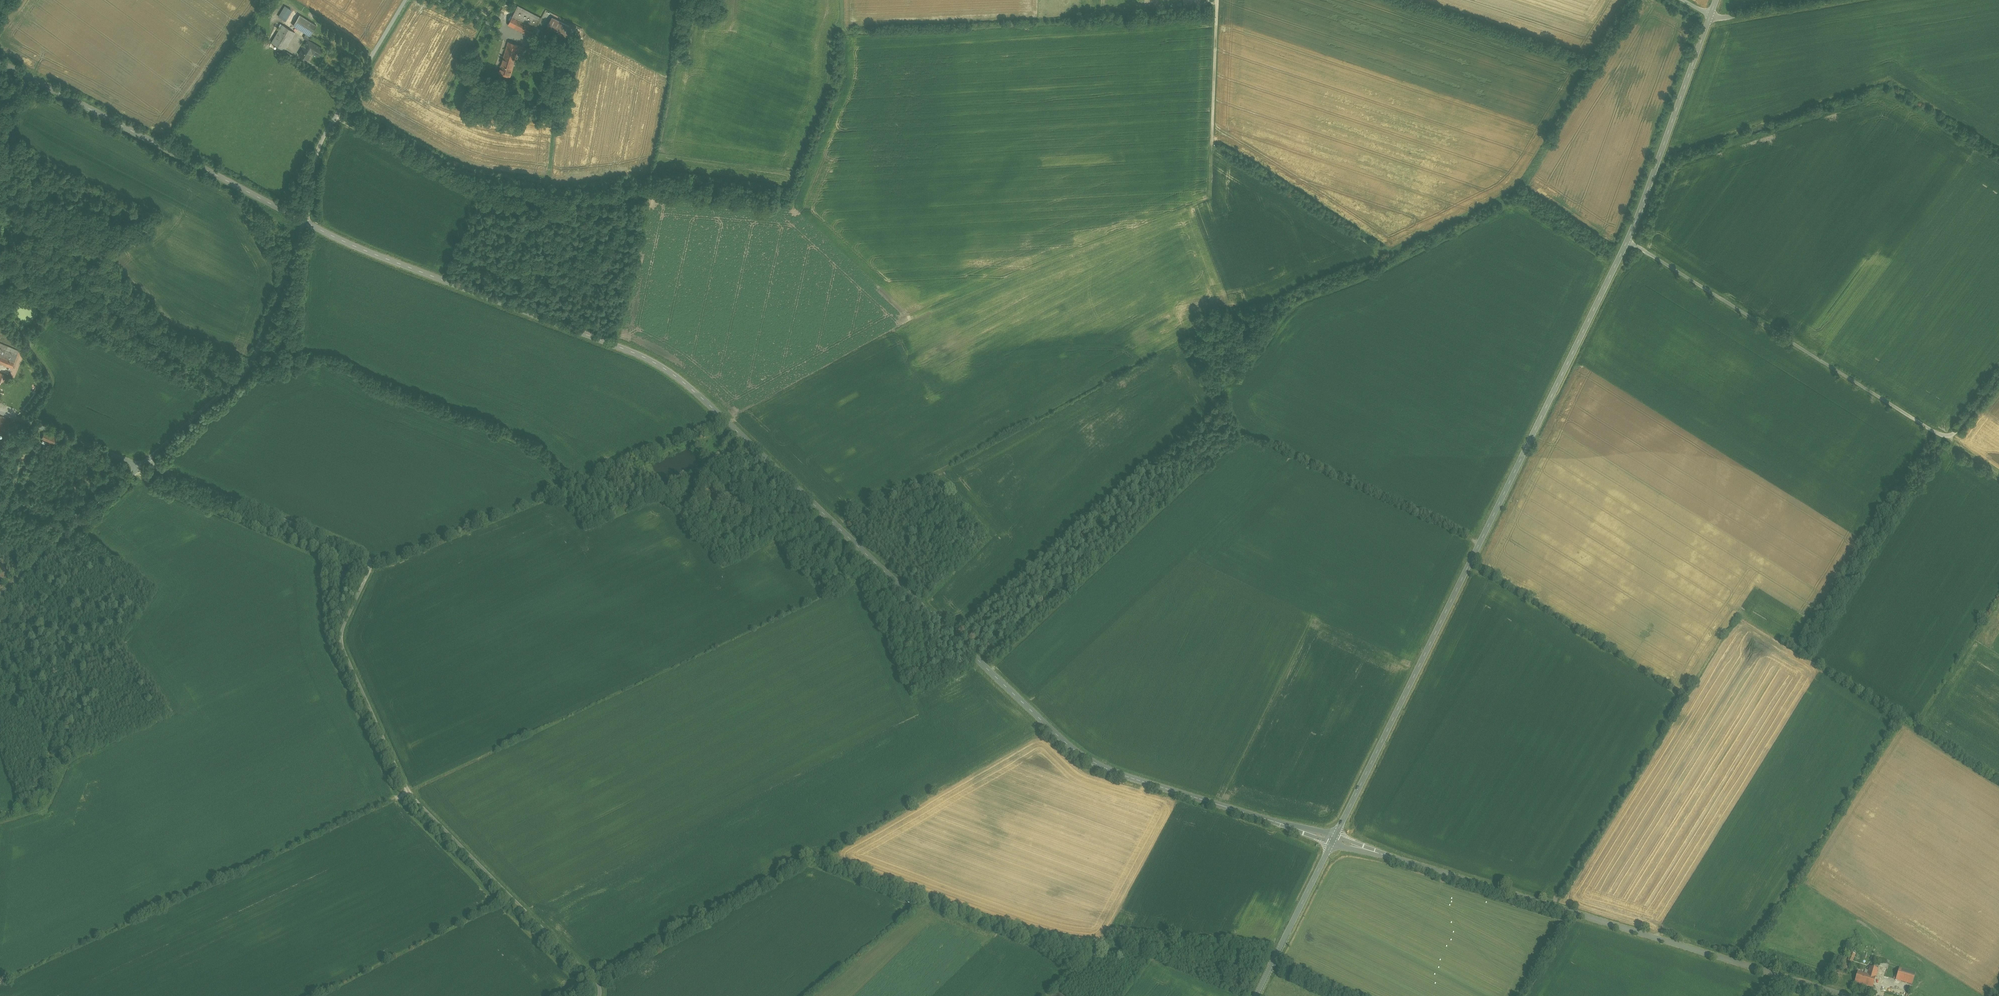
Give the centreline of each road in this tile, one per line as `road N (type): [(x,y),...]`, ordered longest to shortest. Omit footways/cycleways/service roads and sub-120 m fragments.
road 1 (tertiary): [(1335,839),(1125,776),(1077,752),(694,391),(649,359),(300,218)]
road 2 (residential): [(599,995),(592,977),(397,774),(345,663),(344,616),(364,555),(143,463)]
road 3 (secondary): [(1630,240),(1335,839)]
road 4 (tertiary): [(1782,976),(1335,839)]
road 5 (residential): [(1998,370),(1950,429),(1936,430),(1630,240)]
road 6 (tertiary): [(300,218),(0,62)]
road 7 (residential): [(300,218),(244,363),(143,463)]
road 8 (residential): [(300,218),(320,152),(409,0)]
road 9 (secondary): [(1715,14),(1630,240)]
road 10 (residential): [(143,463),(0,594)]
road 11 (secondary): [(1256,995),(1335,839)]

